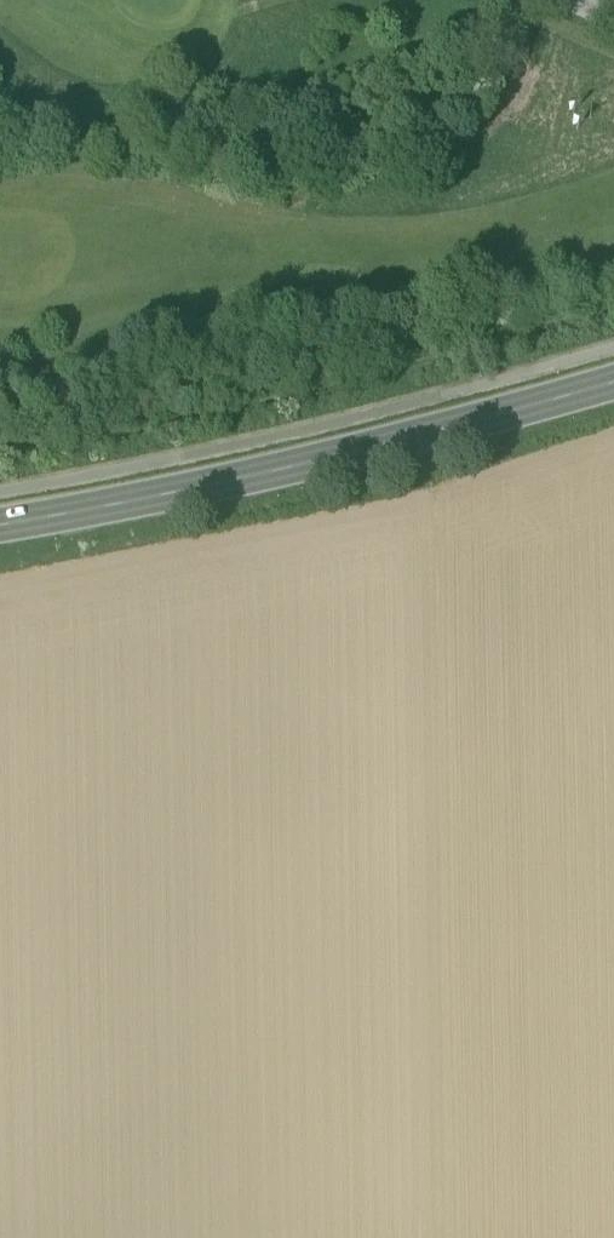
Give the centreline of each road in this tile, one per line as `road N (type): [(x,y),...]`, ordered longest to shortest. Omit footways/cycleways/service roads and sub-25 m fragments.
road 1 (secondary): [(613,384),(342,457),(0,527)]

